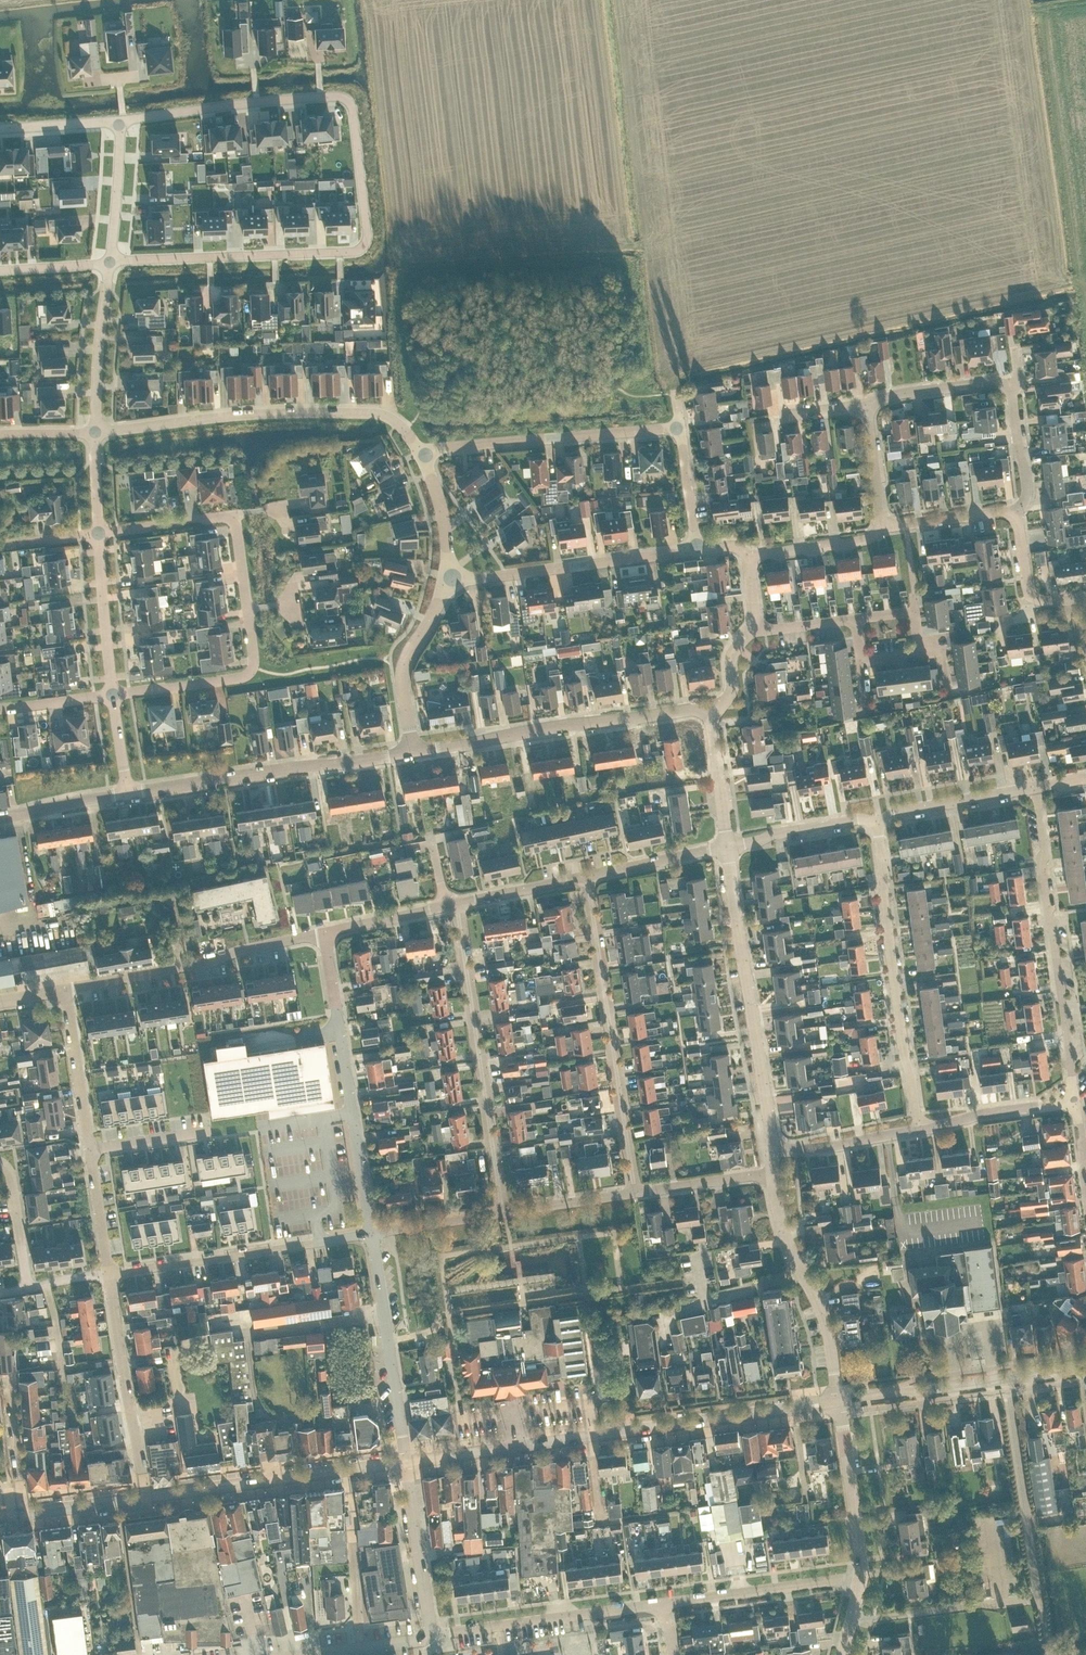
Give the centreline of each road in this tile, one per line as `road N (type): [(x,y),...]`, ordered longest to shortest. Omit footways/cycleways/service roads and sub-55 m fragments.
road 1 (primary): [(406,1460),(839,1402)]
road 2 (residential): [(111,694),(243,676),(254,665),(232,519),(97,533)]
road 3 (residential): [(1009,1378),(1036,1598),(873,1619),(852,1614)]
road 4 (residential): [(110,261),(360,246),(365,219),(354,118),(337,97)]
road 5 (residential): [(425,454),(398,425),(351,413),(208,417),(95,432)]
road 6 (residential): [(633,1191),(586,877)]
road 7 (residential): [(1076,1100),(1033,786)]
road 8 (residential): [(503,1211),(454,904)]
road 9 (residential): [(917,1130),(877,822)]
road 10 (residential): [(774,1149),(727,846)]
road 11 (residential): [(411,752),(569,723),(694,711),(712,718)]
road 12 (residential): [(372,1232),(322,933)]
road 13 (residential): [(129,793),(411,752)]
road 14 (residential): [(107,1275),(372,1232)]
road 15 (primary): [(145,1496),(406,1460)]
road 16 (residential): [(65,988),(322,933)]
road 17 (residential): [(425,454),(681,427)]
road 18 (residential): [(452,577),(696,549)]
road 19 (residential): [(839,1402),(828,1327),(778,1218),(773,1172)]
road 20 (residential): [(428,1632),(660,1602)]
road 21 (residential): [(406,1460),(372,1232)]
road 22 (residential): [(145,1496),(107,1275)]
road 23 (residential): [(121,121),(337,97)]
road 24 (residential): [(660,1602),(860,1581)]
road 25 (residential): [(411,752),(403,662),(452,577)]
road 26 (unclassified): [(860,1581),(839,1402)]
road 27 (residential): [(428,1632),(406,1460)]
road 28 (primary): [(839,1402),(1009,1378)]
road 29 (unclassified): [(95,432),(110,261)]
road 30 (residential): [(87,1149),(65,988)]
road 31 (residential): [(917,1130),(1076,1100)]
road 32 (unclassified): [(111,694),(97,533)]
road 33 (residential): [(877,822),(895,811),(1033,786)]
road 34 (residential): [(727,846),(858,817),(877,822)]
road 35 (residential): [(866,403),(965,386),(1010,386)]
road 36 (residential): [(586,877),(727,846)]
road 37 (residential): [(774,1149),(917,1130)]
road 38 (residential): [(1015,510),(1024,588),(1043,599),(1085,599)]
road 39 (residential): [(749,555),(861,540),(884,522)]
road 40 (residential): [(633,1191),(773,1172)]
road 41 (unclassified): [(110,261),(121,121)]
road 42 (residential): [(23,1512),(10,1389),(0,1378)]
road 43 (residential): [(454,904),(586,877)]
road 44 (residential): [(372,1232),(503,1211)]
road 45 (residential): [(884,522),(1015,510)]
road 46 (residential): [(503,1211),(633,1191)]
road 47 (residential): [(0,815),(129,793)]
road 48 (residential): [(727,846),(712,718)]
road 49 (residential): [(1010,386),(1027,491),(1015,510)]
road 50 (residential): [(107,1275),(87,1149)]
road 51 (residential): [(27,1286),(13,1186),(0,1164)]
road 52 (residential): [(452,577),(425,454)]
road 53 (residential): [(322,933),(444,905)]
road 54 (primary): [(23,1512),(145,1496)]
road 55 (residential): [(696,549),(681,427)]
road 56 (residential): [(87,1149),(208,1131)]
road 57 (residential): [(0,129),(121,121)]
road 58 (residential): [(884,522),(866,403)]

